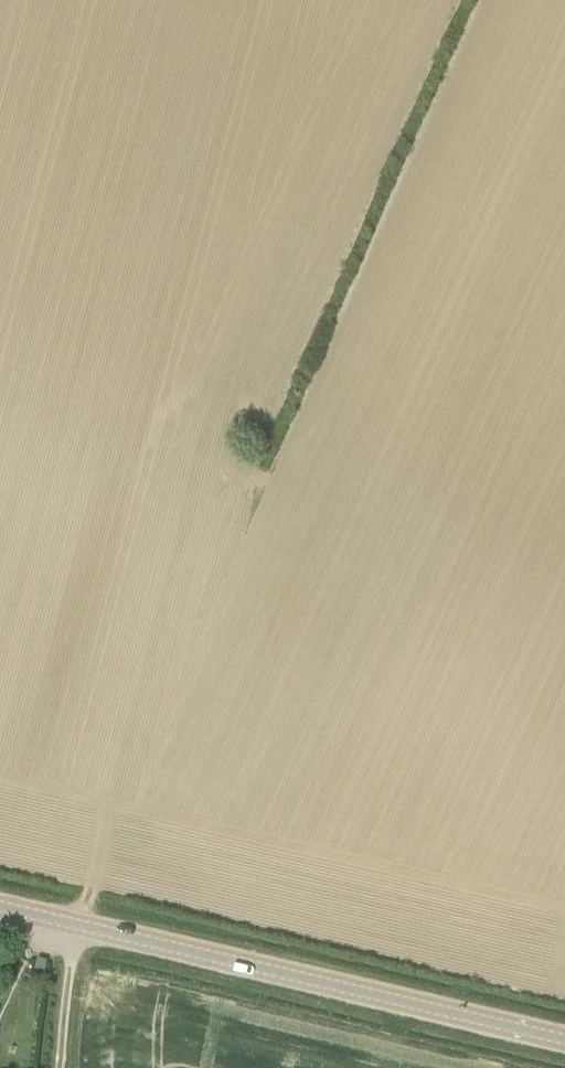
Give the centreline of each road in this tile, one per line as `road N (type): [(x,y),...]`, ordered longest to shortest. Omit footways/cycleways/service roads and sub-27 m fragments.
road 1 (tertiary): [(564,1041),(0,907)]

